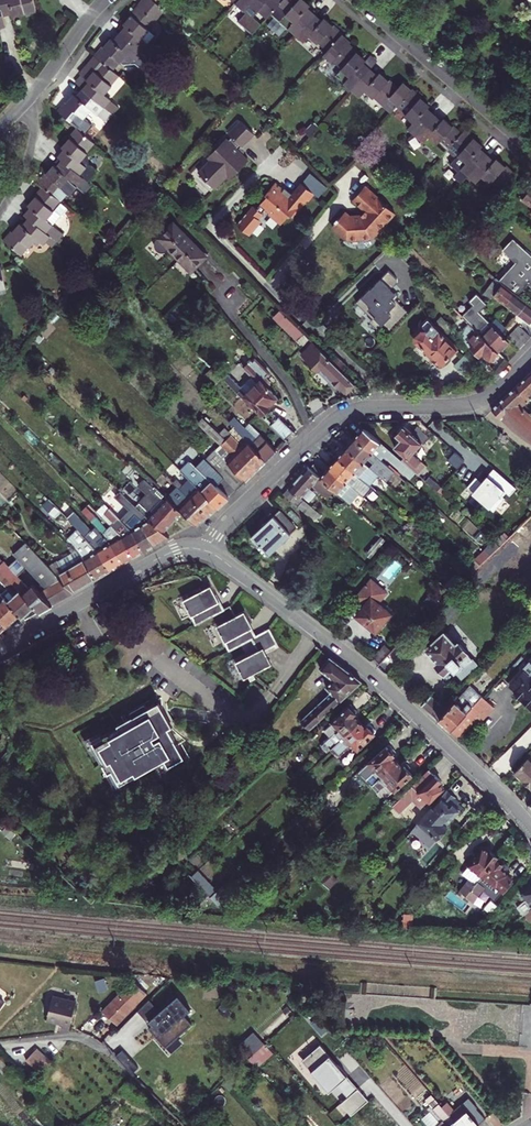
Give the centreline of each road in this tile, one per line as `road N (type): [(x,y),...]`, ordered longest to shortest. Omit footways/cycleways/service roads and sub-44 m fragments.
road 1 (residential): [(209,551),(235,511),(332,422),(362,409),(476,402),(530,355)]
road 2 (residential): [(487,782),(370,674),(209,551)]
road 3 (residential): [(0,650),(175,550),(209,551)]
road 4 (residential): [(530,152),(357,0)]
road 5 (residential): [(41,85),(27,164),(0,212)]

